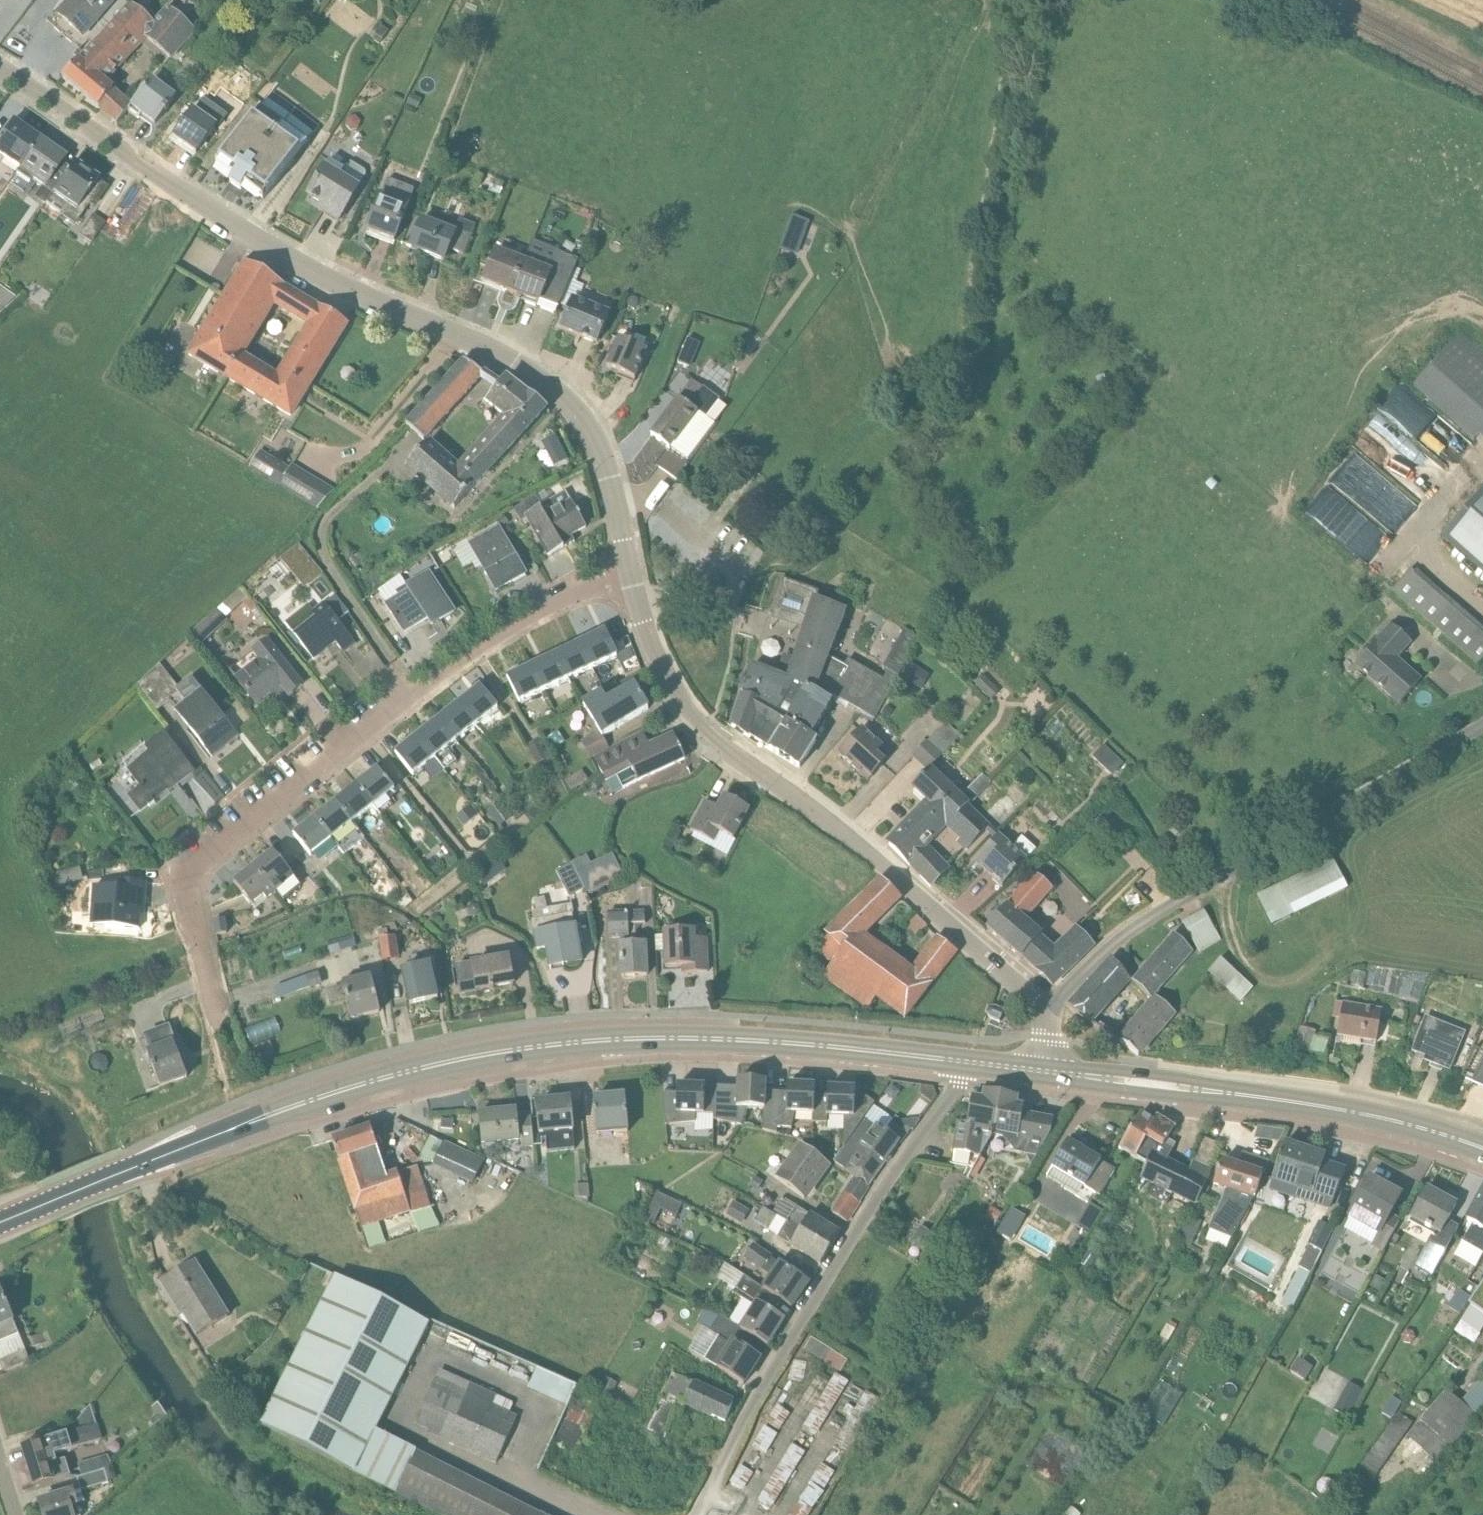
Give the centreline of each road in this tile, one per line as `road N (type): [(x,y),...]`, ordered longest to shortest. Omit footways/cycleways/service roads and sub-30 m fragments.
road 1 (secondary): [(0,1222),(356,1086),(511,1050),(705,1039),(970,1062)]
road 2 (residential): [(630,572),(605,459),(587,421),(560,391),(282,255),(0,69)]
road 3 (residential): [(219,1024),(191,910),(187,880),(195,865),(424,689),(532,616),(630,572)]
road 4 (residential): [(1049,1011),(846,833),(712,738),(678,704),(630,572)]
road 5 (residential): [(694,1514),(834,1267),(970,1062)]
road 6 (secondary): [(1043,1071),(1355,1113),(1482,1149)]
road 7 (unclassified): [(1232,870),(1482,724)]
road 8 (residential): [(1049,1011),(1122,939),(1232,870)]

